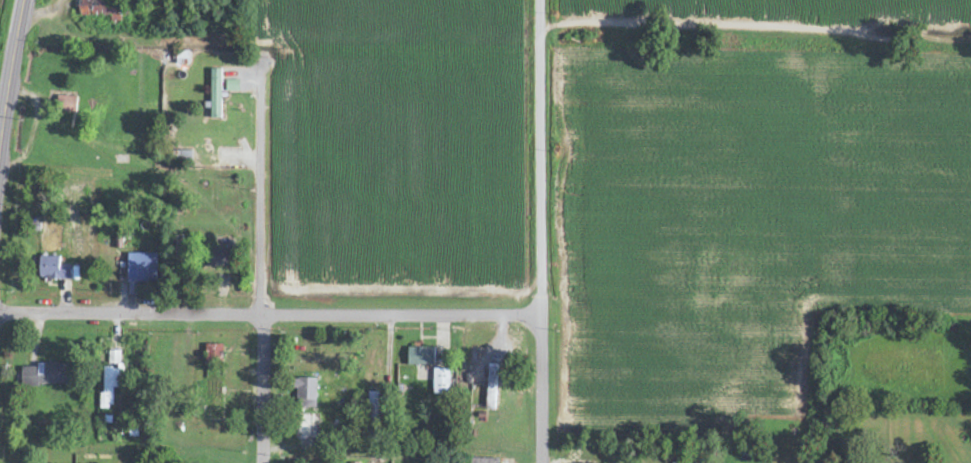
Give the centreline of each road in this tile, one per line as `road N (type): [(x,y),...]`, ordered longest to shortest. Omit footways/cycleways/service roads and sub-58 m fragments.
road 1 (residential): [(970,321),(0,313)]
road 2 (residential): [(542,462),(539,0)]
road 3 (residential): [(539,20),(970,36)]
road 4 (residential): [(539,49),(263,49),(263,135)]
road 5 (residential): [(263,462),(263,135)]
road 6 (primary): [(1,141),(23,0)]

